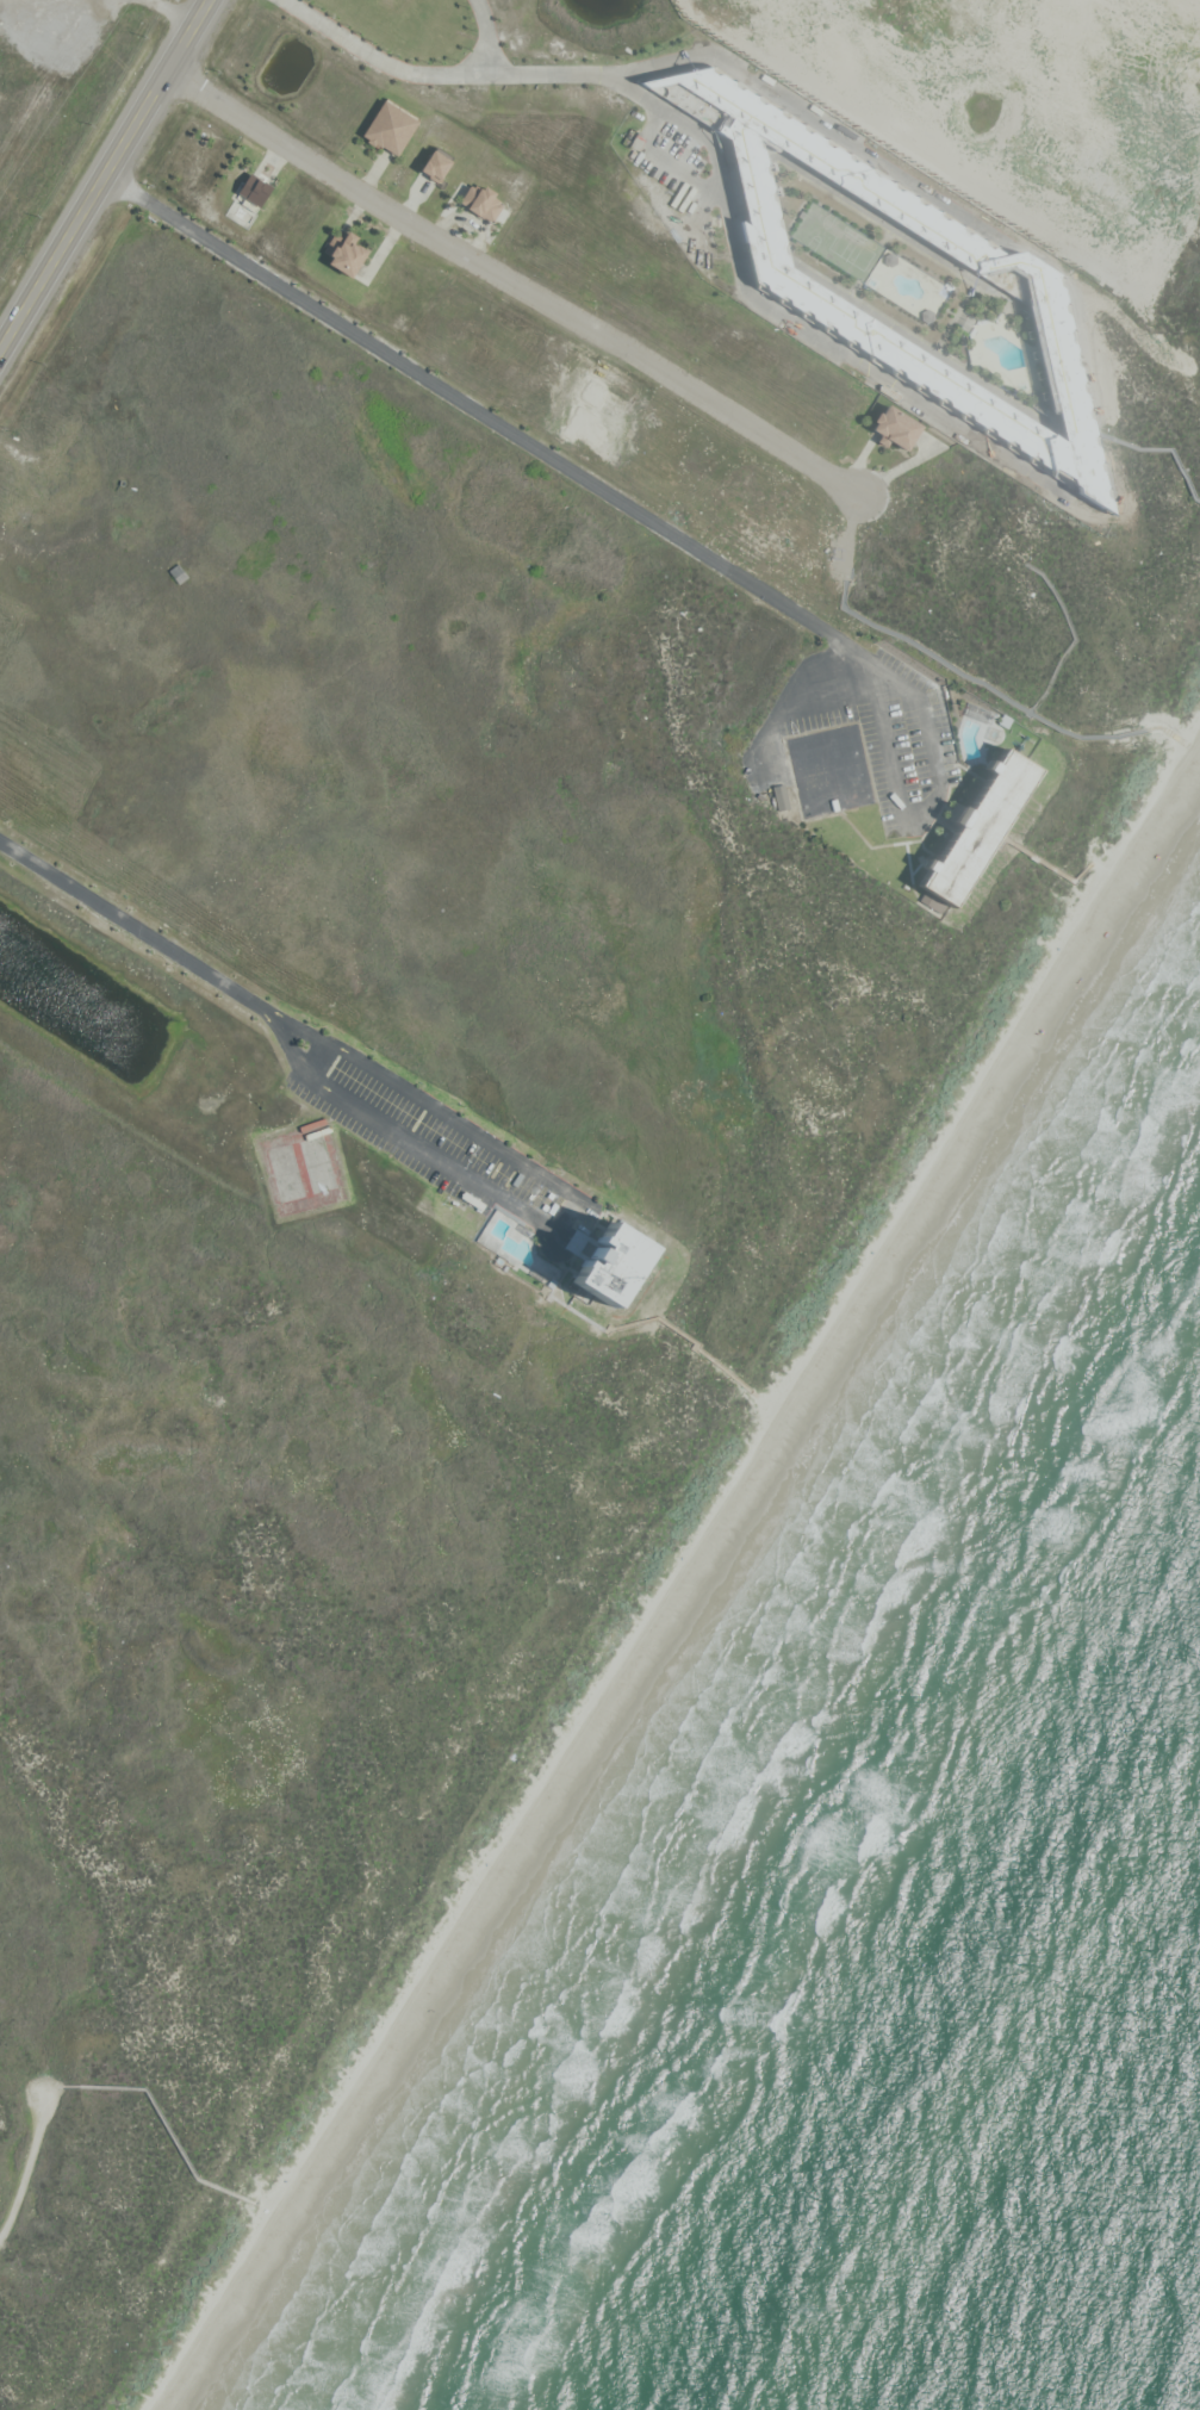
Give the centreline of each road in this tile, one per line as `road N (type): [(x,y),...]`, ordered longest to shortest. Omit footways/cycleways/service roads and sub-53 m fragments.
road 1 (track): [(1199,730),(161,2409)]
road 2 (residential): [(864,499),(164,74)]
road 3 (primary): [(0,349),(208,0)]

